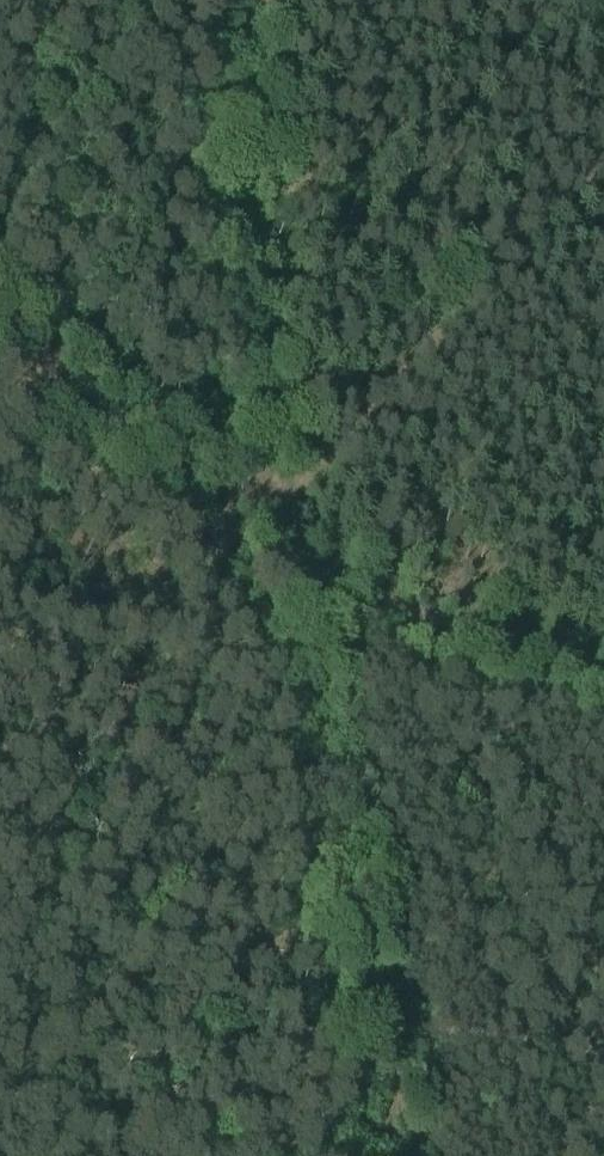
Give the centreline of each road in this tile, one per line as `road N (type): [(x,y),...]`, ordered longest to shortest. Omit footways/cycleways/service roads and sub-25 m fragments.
road 1 (track): [(380,1155),(259,536)]
road 2 (track): [(259,536),(264,500),(297,481),(603,172)]
road 3 (track): [(264,500),(243,54),(256,0)]
road 4 (track): [(603,673),(259,536)]

